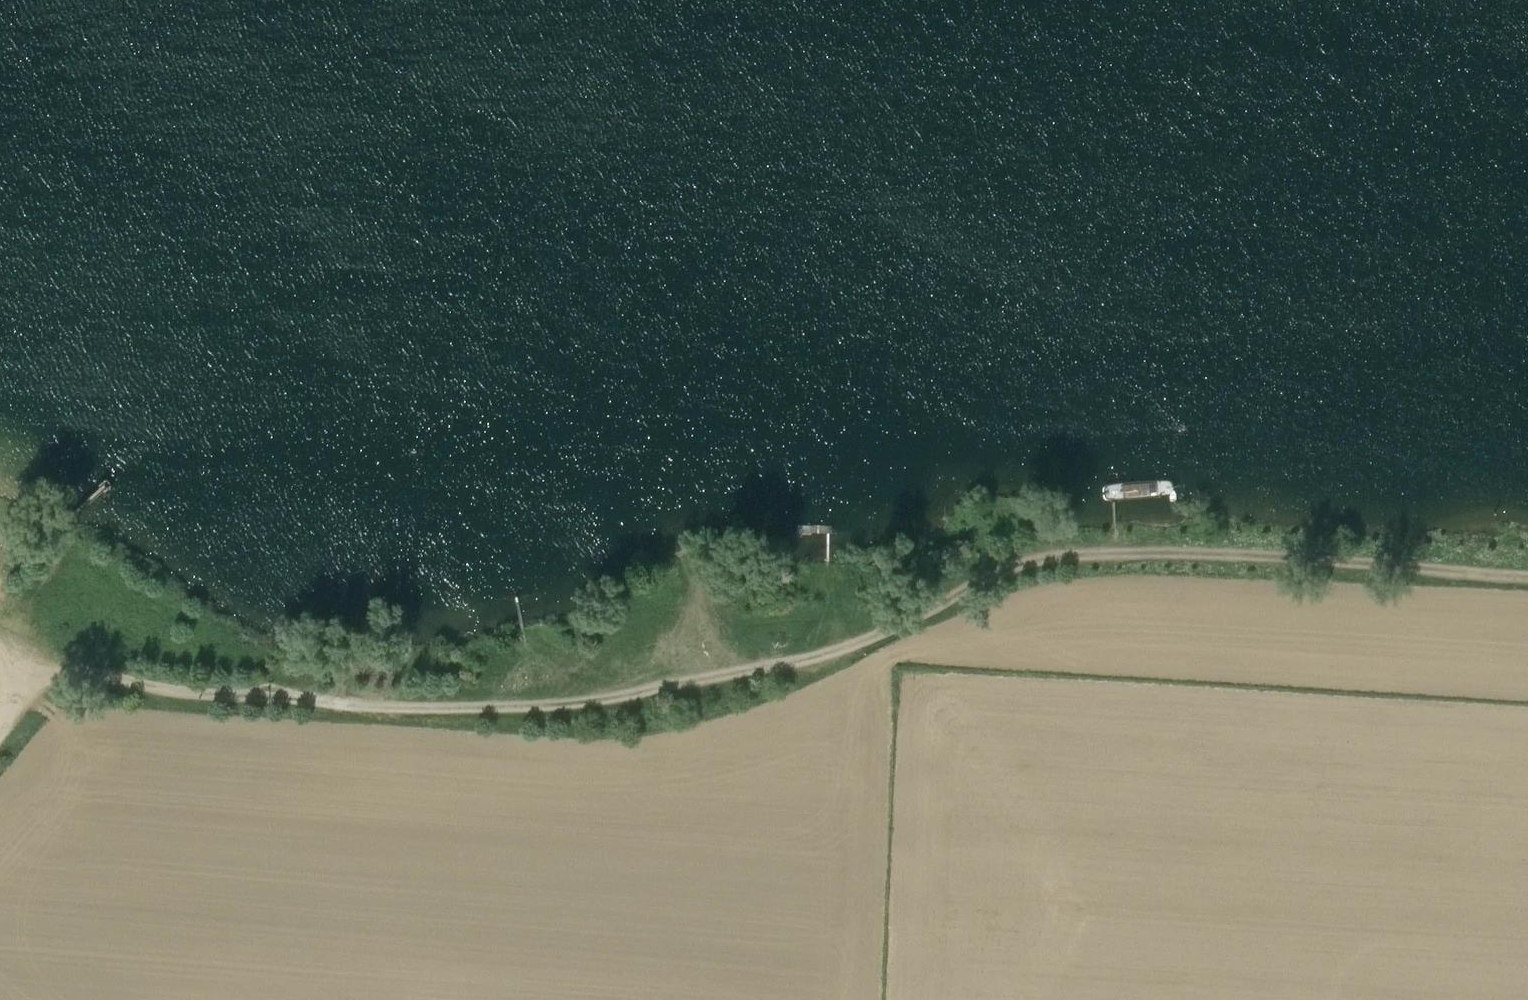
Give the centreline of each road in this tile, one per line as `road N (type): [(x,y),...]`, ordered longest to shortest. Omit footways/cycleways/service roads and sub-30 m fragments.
road 1 (track): [(1527,574),(1183,554),(1051,555),(830,653),(601,700),(390,706),(186,691),(96,673),(16,674),(0,712)]
road 2 (track): [(855,643),(821,707),(801,981),(648,999)]

